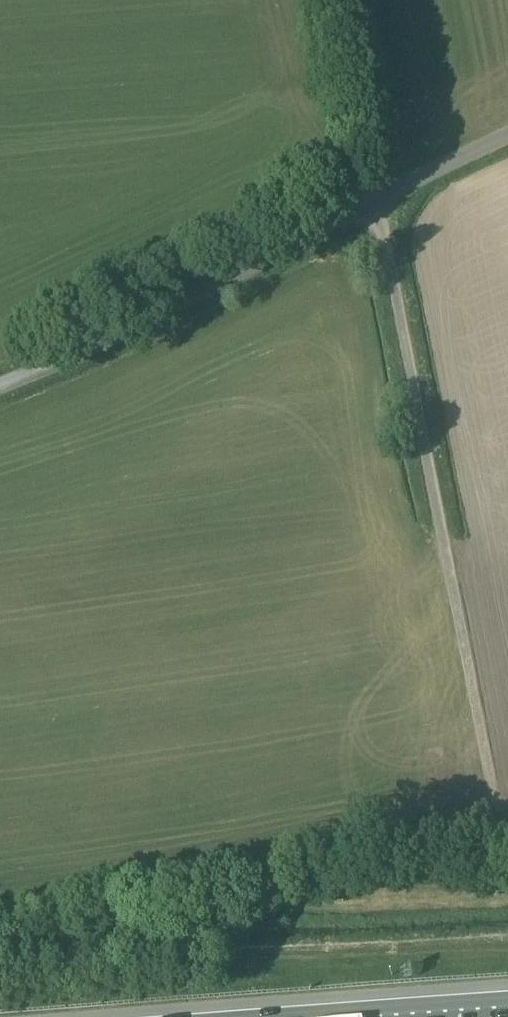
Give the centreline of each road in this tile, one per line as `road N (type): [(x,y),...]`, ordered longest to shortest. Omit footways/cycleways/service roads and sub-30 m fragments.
road 1 (unclassified): [(0,385),(62,362),(507,142)]

